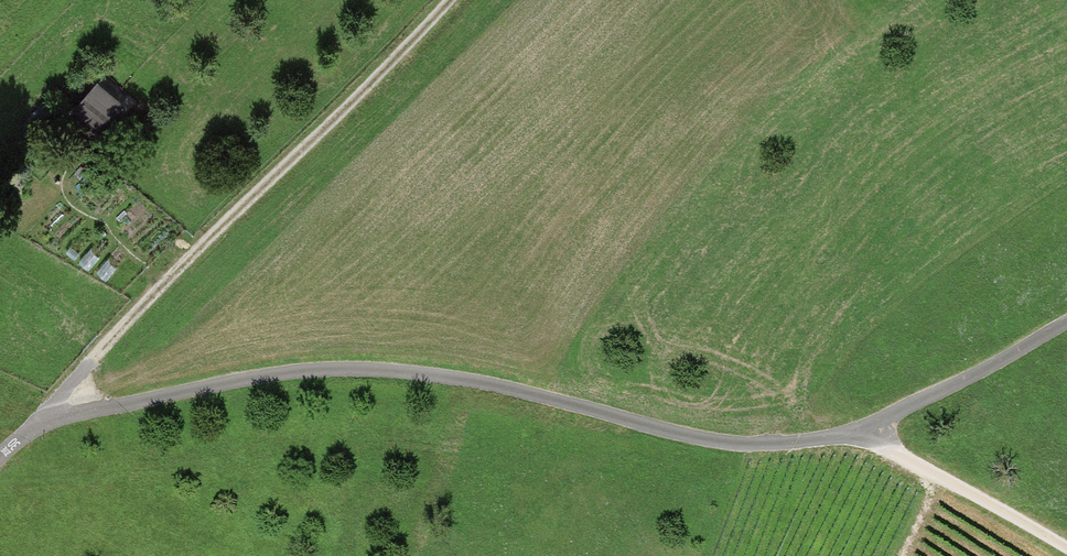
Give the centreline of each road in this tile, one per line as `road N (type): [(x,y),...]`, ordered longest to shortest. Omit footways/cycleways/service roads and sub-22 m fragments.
road 1 (track): [(0,453),(30,423),(203,386),(344,371),(483,385),(672,434),(782,445),(855,434),(1066,322)]
road 2 (track): [(30,423),(449,0)]
road 3 (track): [(855,434),(998,502),(1066,547)]

